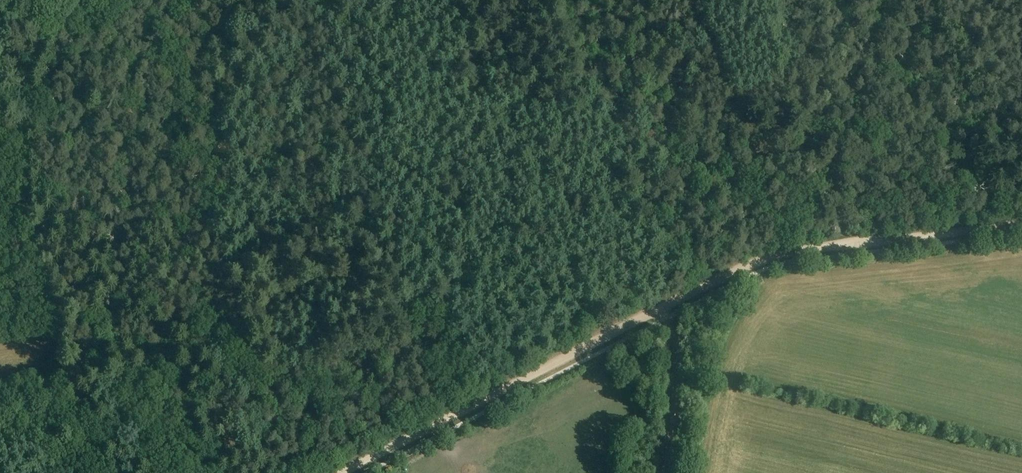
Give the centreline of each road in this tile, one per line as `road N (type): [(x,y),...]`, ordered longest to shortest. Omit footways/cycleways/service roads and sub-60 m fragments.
road 1 (track): [(0,434),(36,405),(59,365),(58,323),(26,219),(22,98),(28,64),(71,0)]
road 2 (track): [(1021,226),(782,254),(662,309)]
road 3 (track): [(662,309),(341,472)]
road 4 (track): [(664,472),(676,344),(662,309)]

